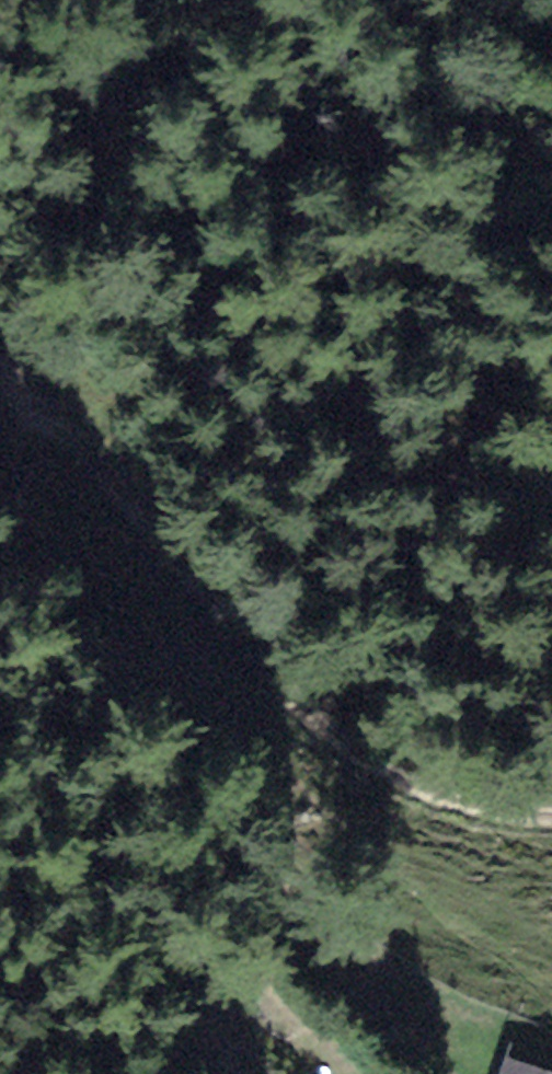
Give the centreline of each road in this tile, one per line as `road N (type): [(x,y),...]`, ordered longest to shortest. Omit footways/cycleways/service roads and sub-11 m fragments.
road 1 (track): [(551,1060),(460,1021),(401,984),(315,895),(138,650),(20,456),(13,433),(21,400),(36,388),(60,394)]
road 2 (track): [(551,814),(483,817),(341,748),(60,394)]

